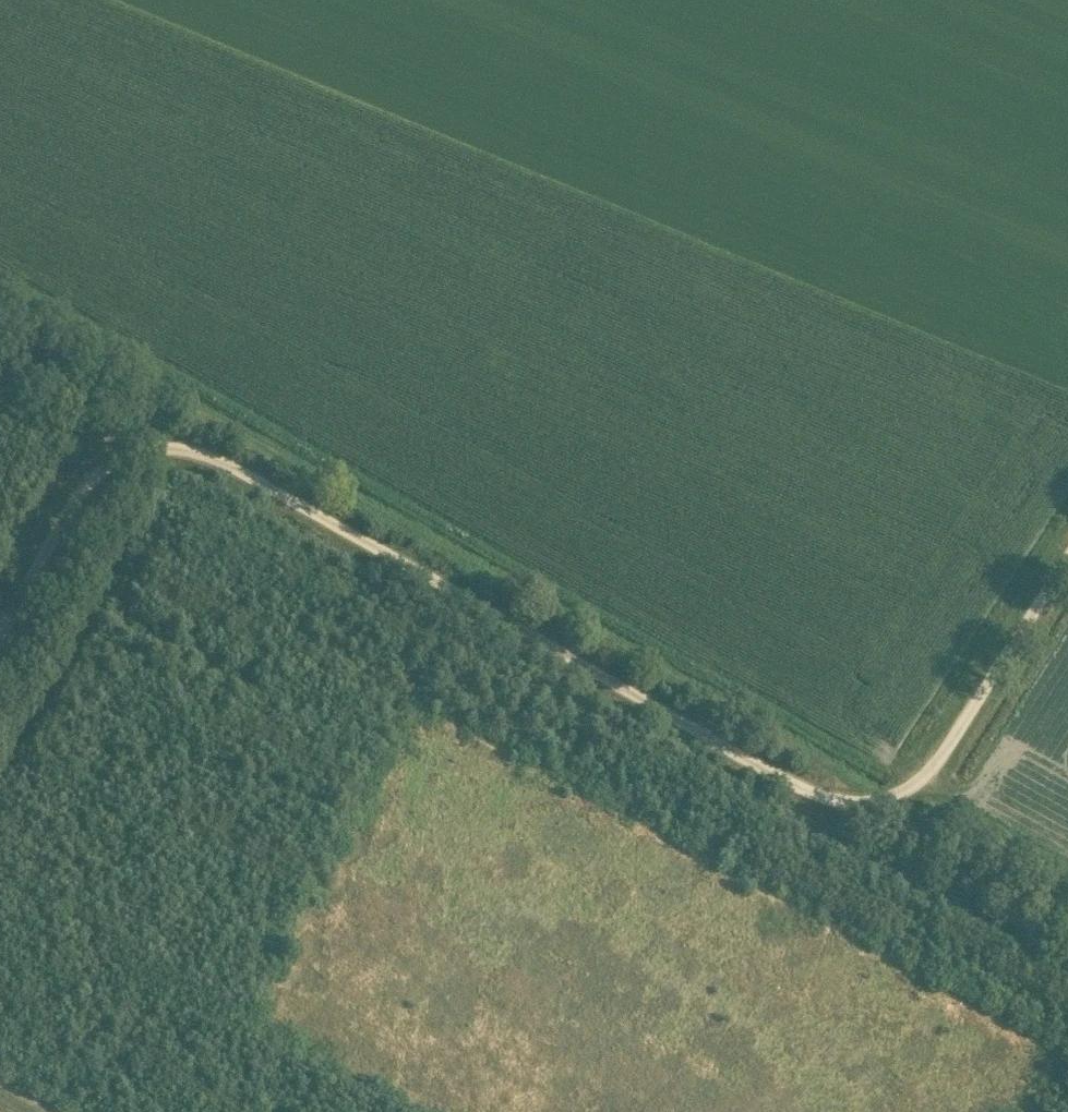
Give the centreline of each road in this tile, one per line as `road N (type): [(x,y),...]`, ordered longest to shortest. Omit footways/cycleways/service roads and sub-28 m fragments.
road 1 (track): [(0,637),(96,475),(141,450),(197,450),(796,787),(841,802),(889,800),(928,777),(1067,563)]

